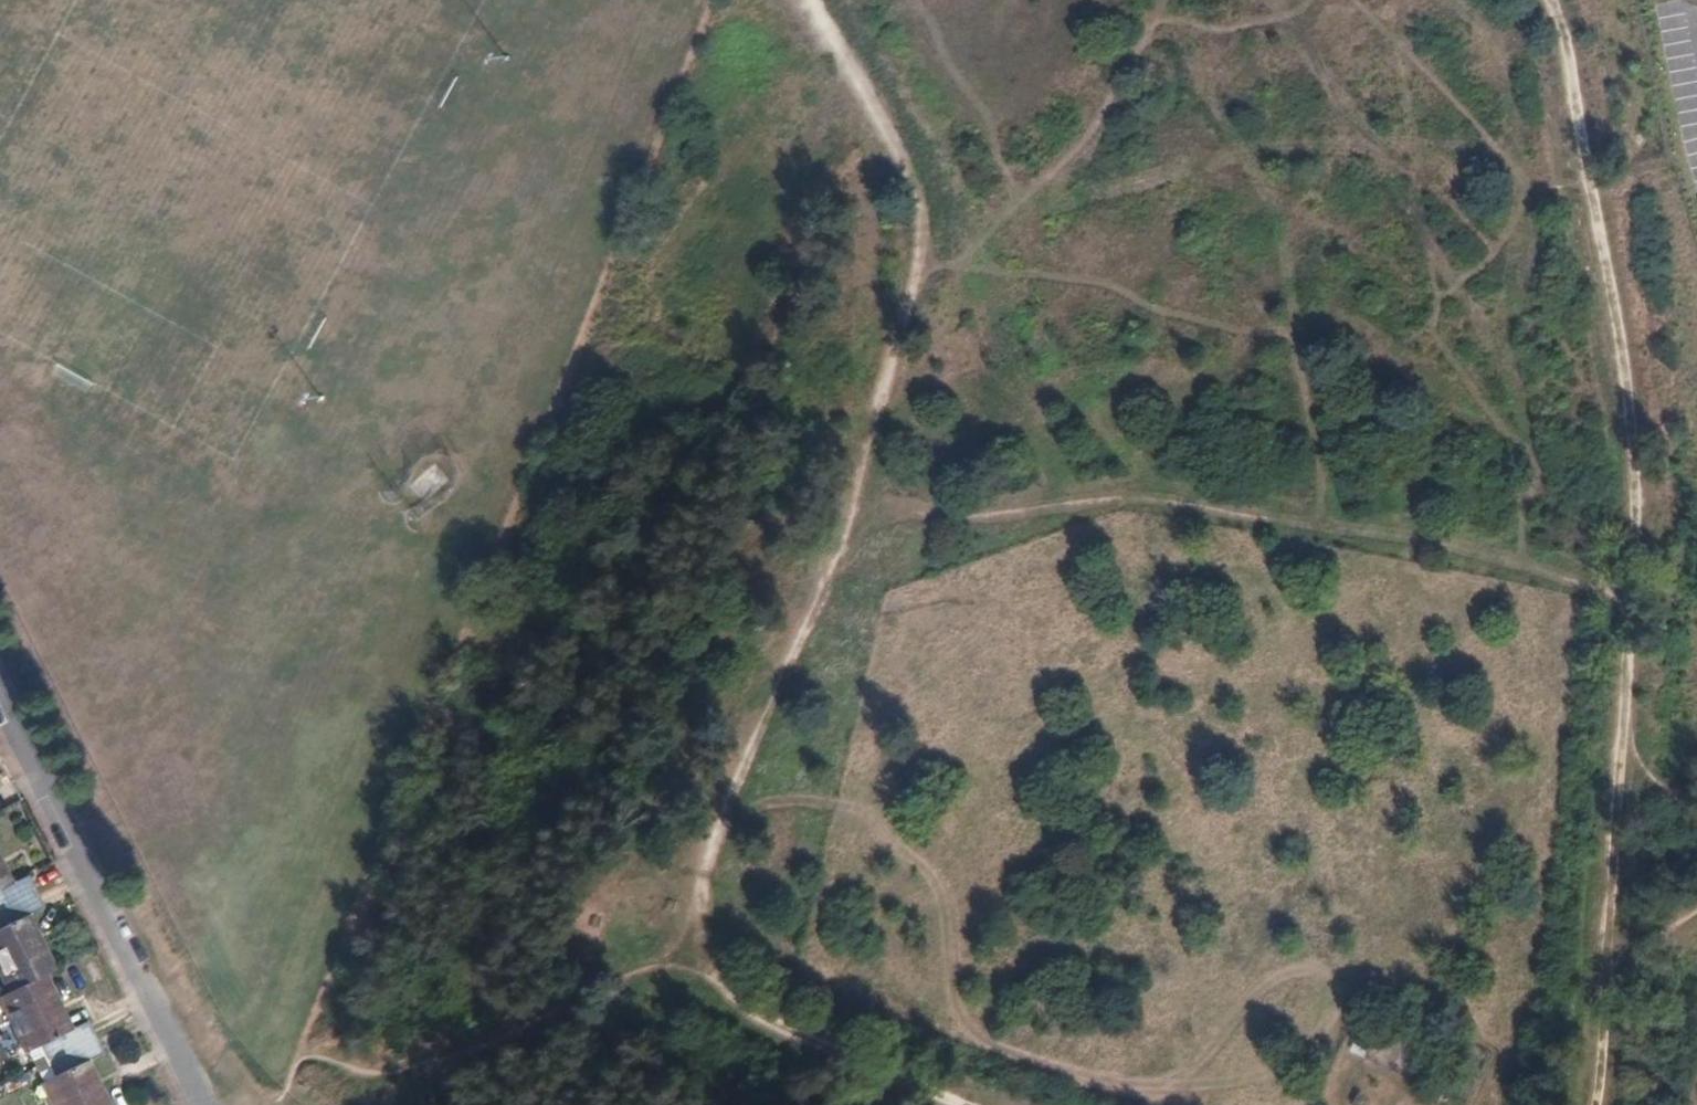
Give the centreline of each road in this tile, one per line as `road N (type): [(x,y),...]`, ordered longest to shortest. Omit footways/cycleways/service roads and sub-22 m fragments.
road 1 (residential): [(200,1104),(137,963),(117,950),(76,866),(74,835),(0,687)]

